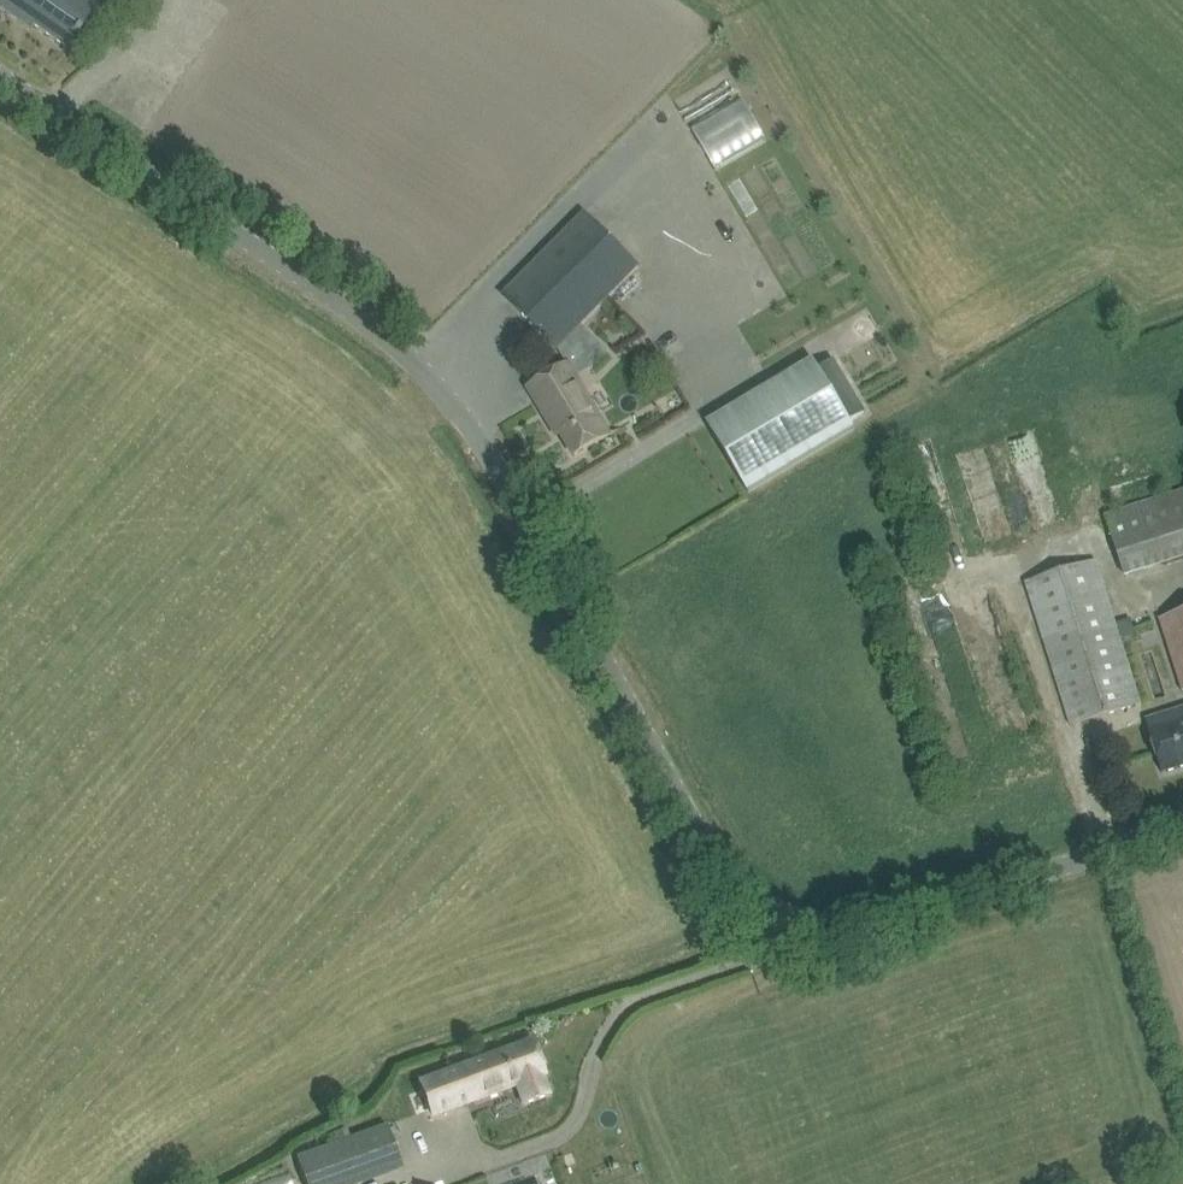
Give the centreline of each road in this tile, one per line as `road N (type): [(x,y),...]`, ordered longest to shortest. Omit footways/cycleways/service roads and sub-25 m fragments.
road 1 (unclassified): [(1182,839),(895,935),(835,945),(791,939),(758,917),(725,879),(472,437),(416,372),(353,318),(0,83)]

